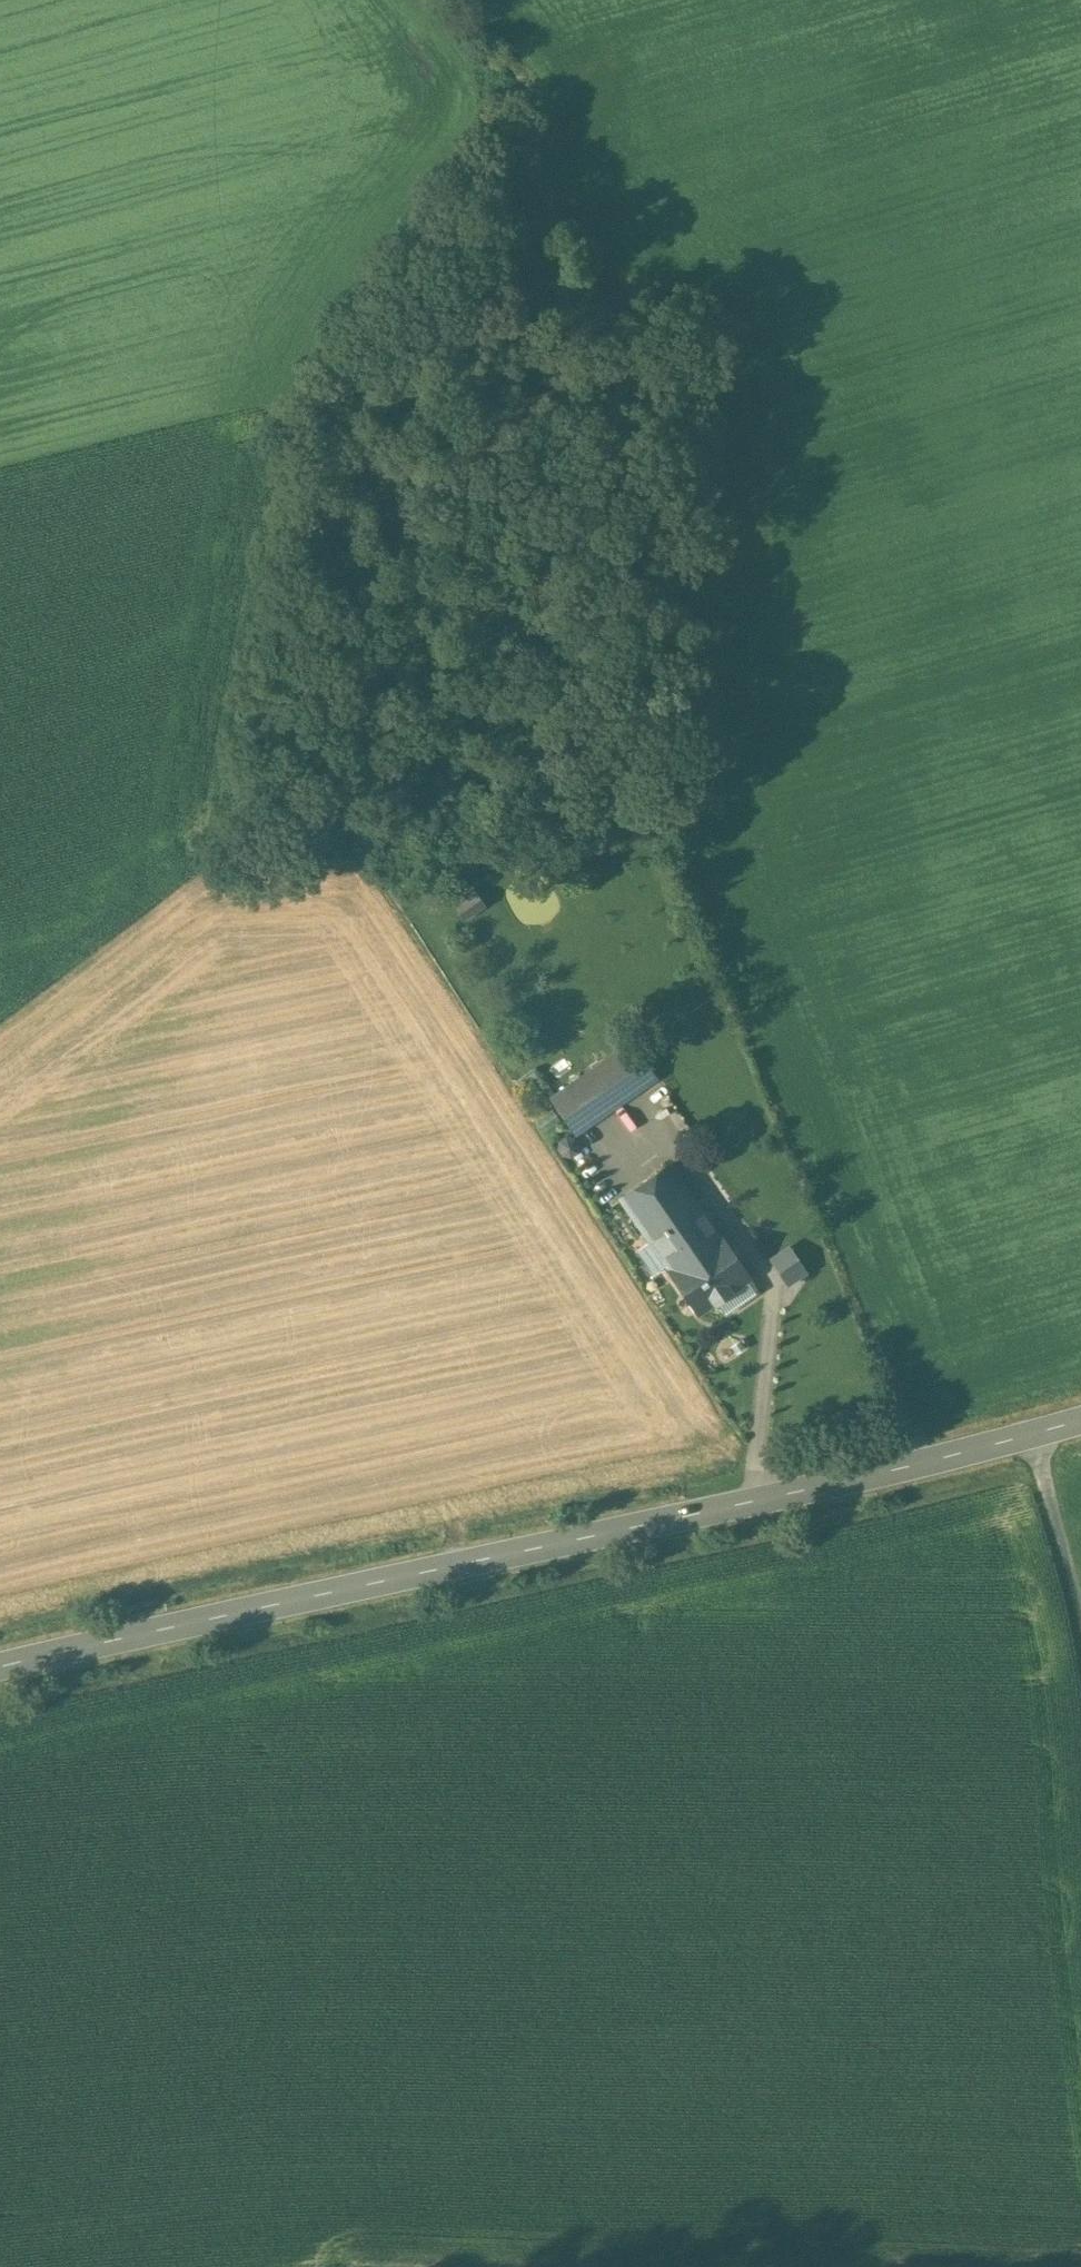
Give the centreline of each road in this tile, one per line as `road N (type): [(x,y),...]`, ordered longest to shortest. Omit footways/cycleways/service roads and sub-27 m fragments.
road 1 (tertiary): [(1080,1419),(874,1475),(0,1667)]

